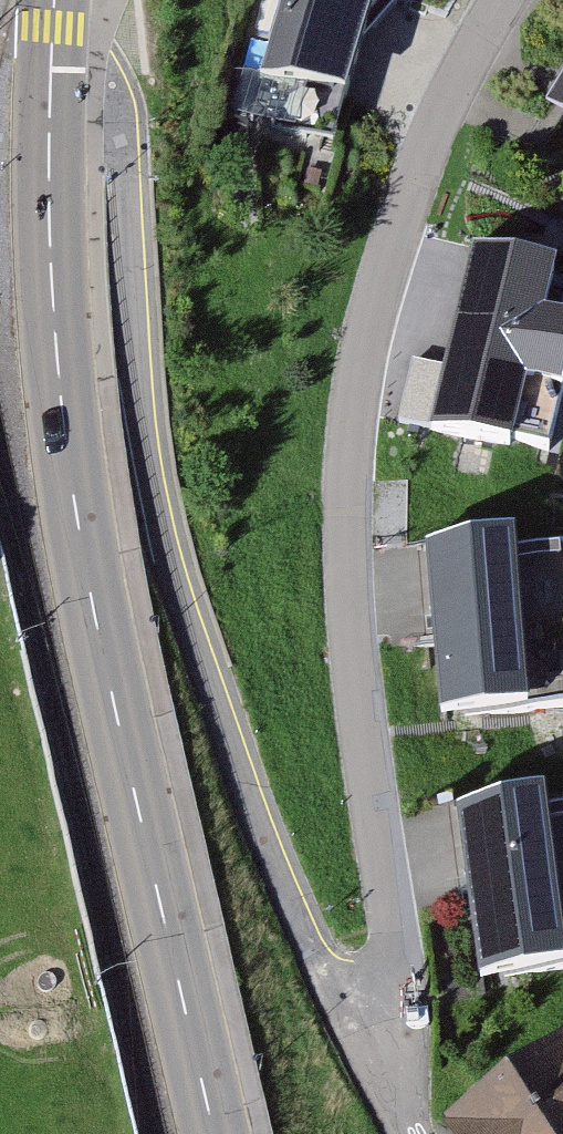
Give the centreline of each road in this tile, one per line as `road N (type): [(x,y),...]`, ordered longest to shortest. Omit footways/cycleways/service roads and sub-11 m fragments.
road 1 (residential): [(375,1054),(398,958),(359,744),(346,602),(347,466),(367,323),(390,239),(455,81),(503,0)]
road 2 (residential): [(375,1054),(329,967),(247,769),(156,497),(135,346),(118,107),(96,89),(50,85)]
road 3 (secondary): [(214,1133),(118,727),(64,440),(50,249),(50,85)]

